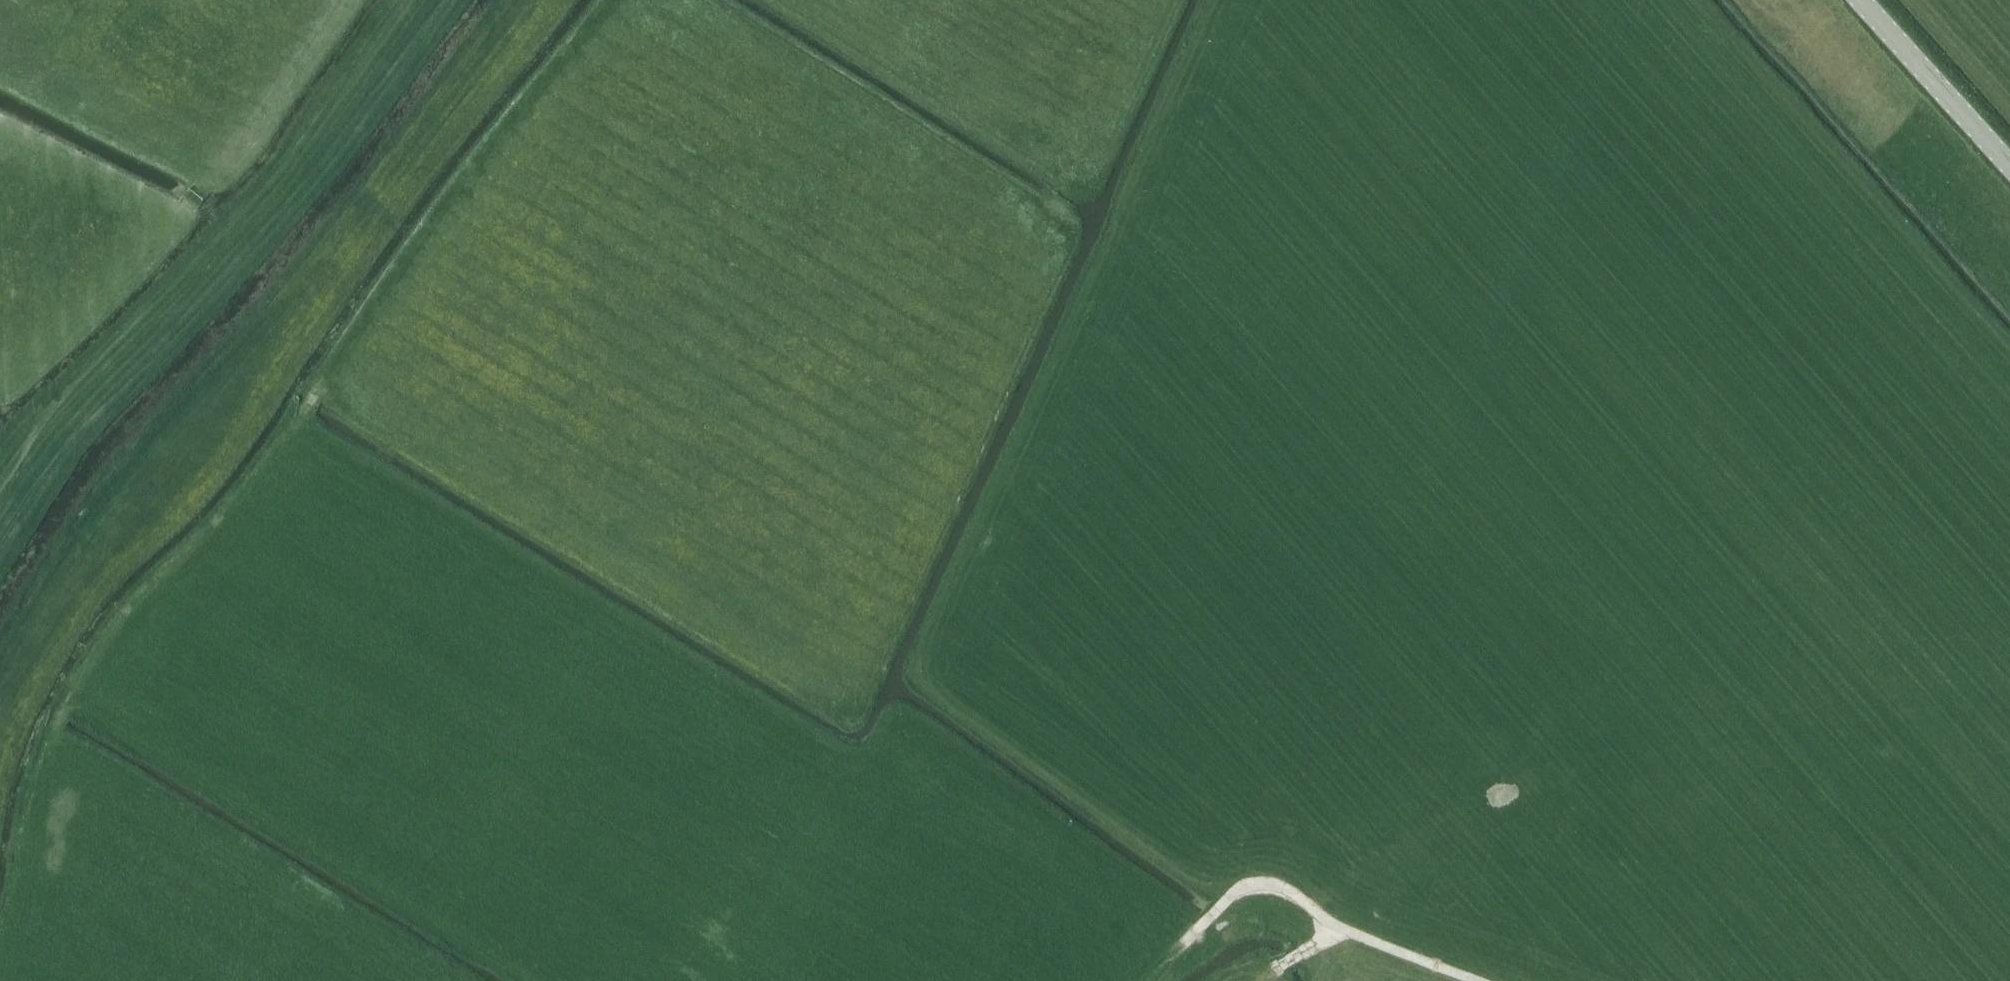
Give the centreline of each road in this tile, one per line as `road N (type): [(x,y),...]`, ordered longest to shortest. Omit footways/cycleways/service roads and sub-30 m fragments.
road 1 (track): [(1474,980),(1335,928),(1290,892),(1267,884),(1242,887),(1194,930)]
road 2 (tertiary): [(2009,165),(1861,0)]

